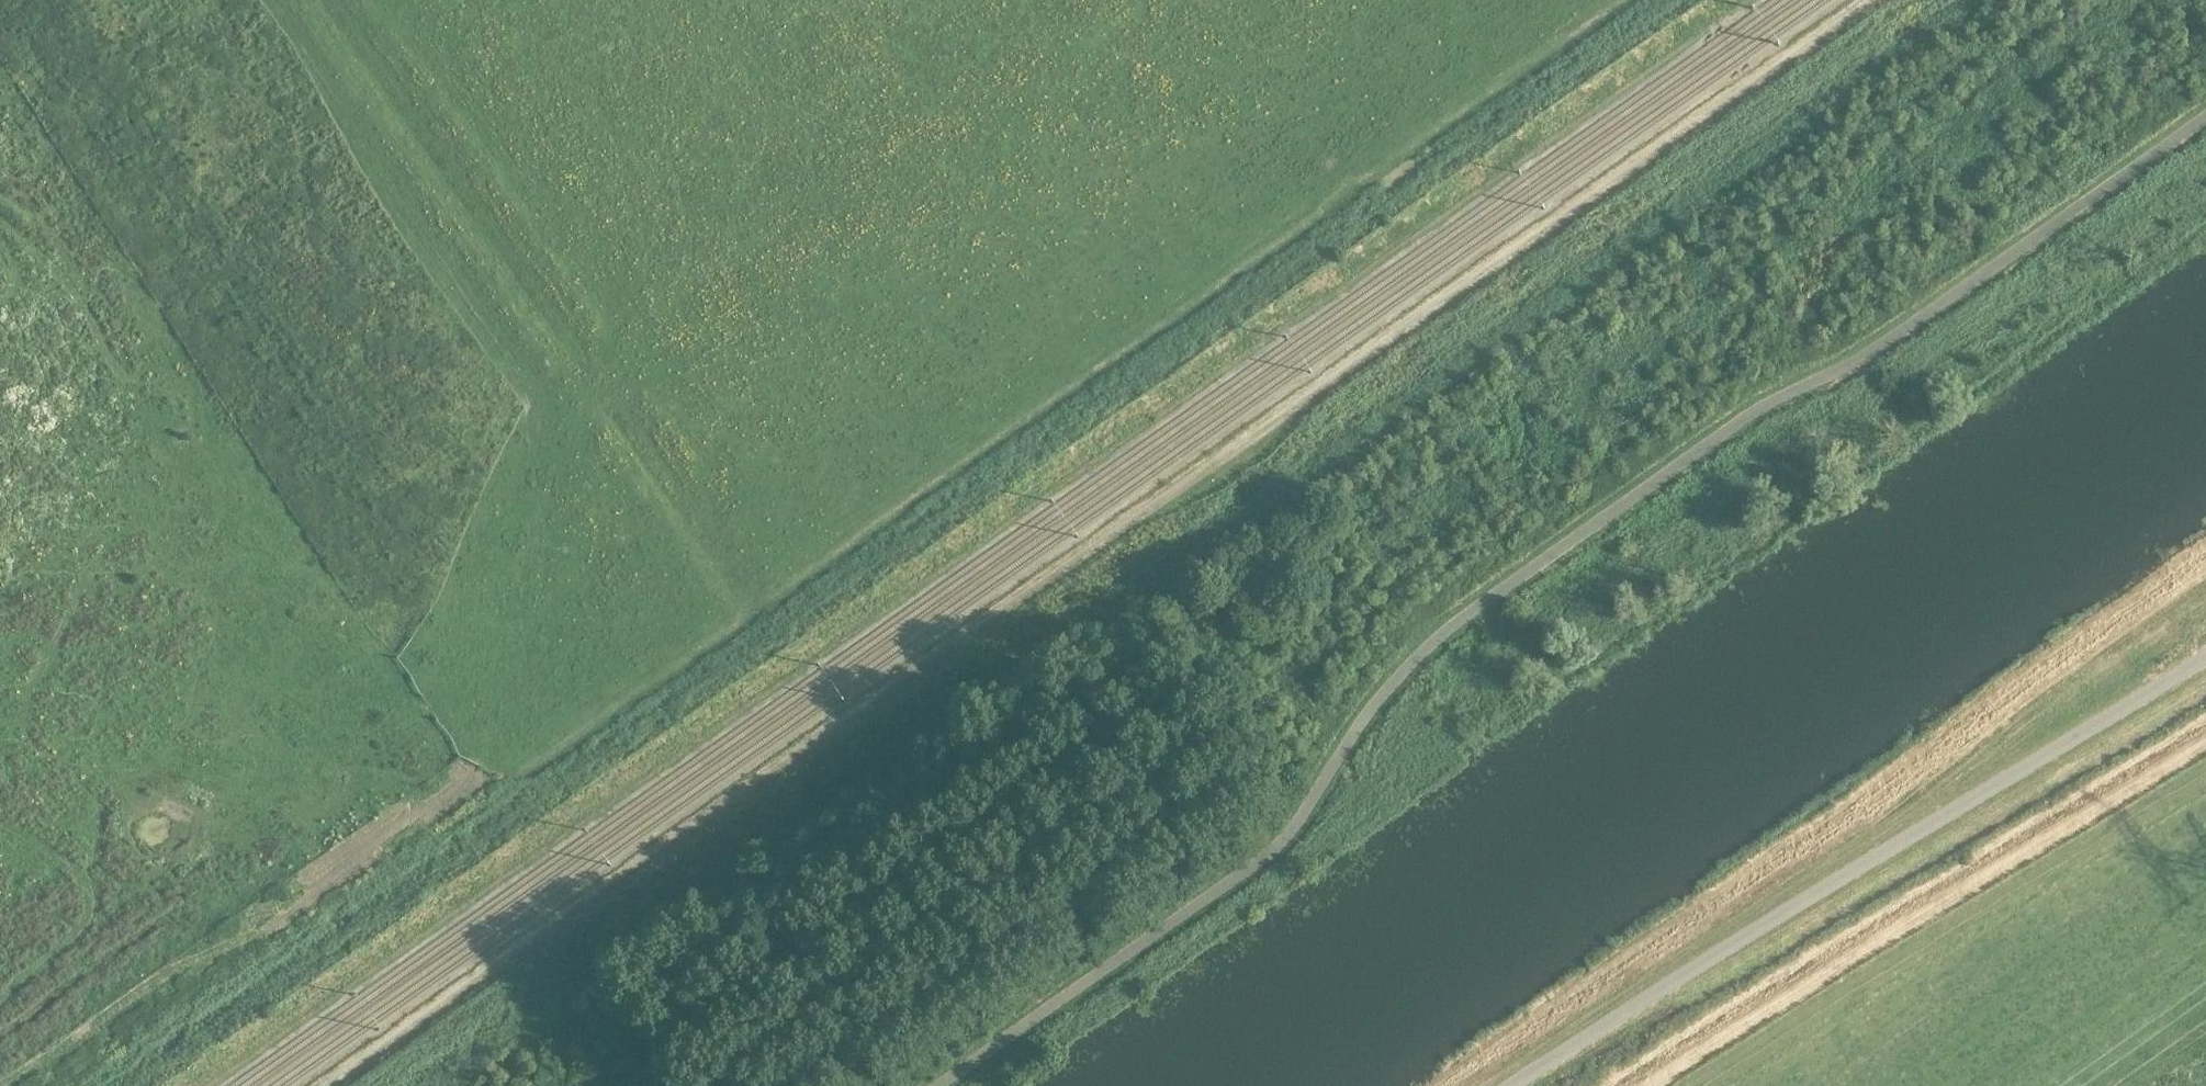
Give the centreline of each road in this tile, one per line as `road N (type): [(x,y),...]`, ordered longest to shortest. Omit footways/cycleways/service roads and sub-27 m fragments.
road 1 (track): [(331,1085),(1880,0)]
road 2 (tertiary): [(1523,1085),(2205,654)]

